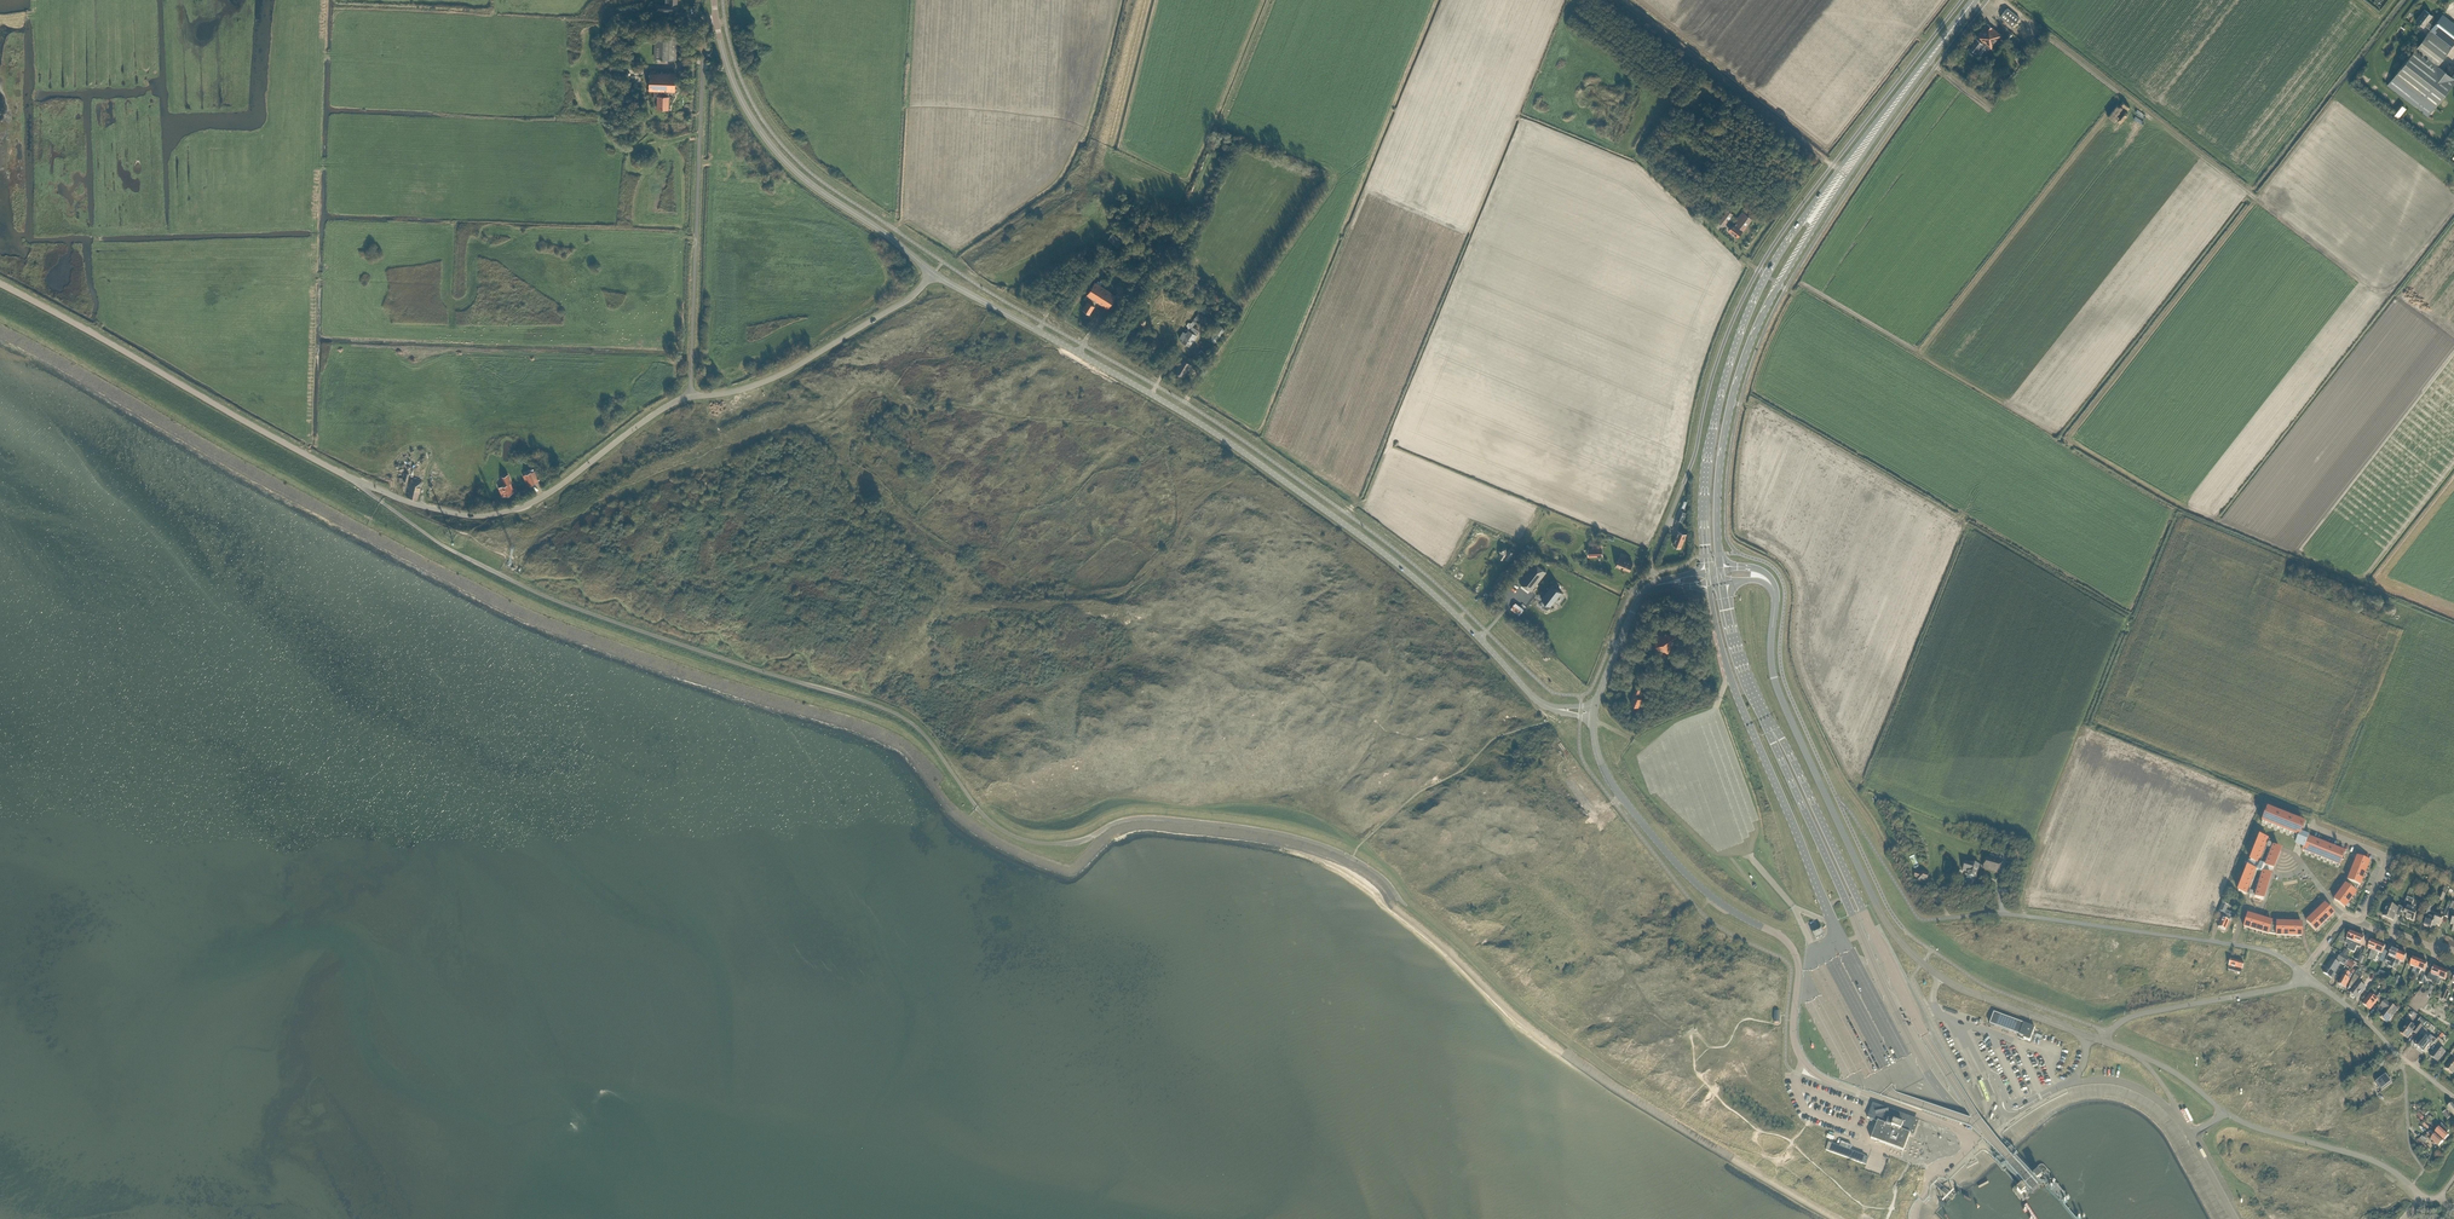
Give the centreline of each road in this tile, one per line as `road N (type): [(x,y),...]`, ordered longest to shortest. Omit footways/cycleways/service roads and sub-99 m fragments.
road 1 (unclassified): [(0,285),(338,473),(473,517),(542,498),(676,401),(782,375),(907,299),(935,273)]
road 2 (tertiary): [(1544,704),(1421,583),(1282,479),(1175,407),(935,273)]
road 3 (secondary): [(1971,5),(1787,242),(1748,313),(1708,455),(1708,571)]
road 4 (secondary): [(1721,570),(1722,446),(1760,319),(1821,217),(1971,5)]
road 5 (track): [(2053,43),(2251,198),(2390,294),(2453,211)]
road 6 (unclassified): [(1803,1060),(1793,1032),(1799,971),(1792,948),(1716,899),(1669,855),(1607,776),(1593,717)]
road 7 (unclassified): [(1775,606),(1777,688),(1876,905),(1922,963)]
road 8 (tertiary): [(935,273),(804,179),(772,146),(730,71),(714,0)]
road 9 (secondary): [(1709,584),(1734,689),(1833,923)]
road 10 (residential): [(1953,917),(2022,916),(2251,947),(2302,974)]
road 11 (track): [(1621,0),(1839,173)]
road 12 (secondary): [(1863,910),(1753,693)]
road 13 (secondary): [(1852,915),(1753,693)]
road 14 (unclassified): [(2302,974),(2283,988),(2131,1017),(2103,1042)]
road 15 (unclassified): [(2062,1085),(2010,1102),(1935,1005),(1939,976)]
road 16 (residential): [(2302,974),(2453,1097)]
road 17 (unclassified): [(2103,1042),(1939,976)]
road 18 (unclassified): [(2309,1142),(2373,1161),(2429,1200),(2453,1176)]
road 19 (residential): [(2361,921),(2385,861),(2315,829),(2314,819)]
road 20 (tertiary): [(1595,707),(1638,600),(1657,585)]
road 21 (unclassified): [(2062,1085),(2127,1084),(2183,1122)]

